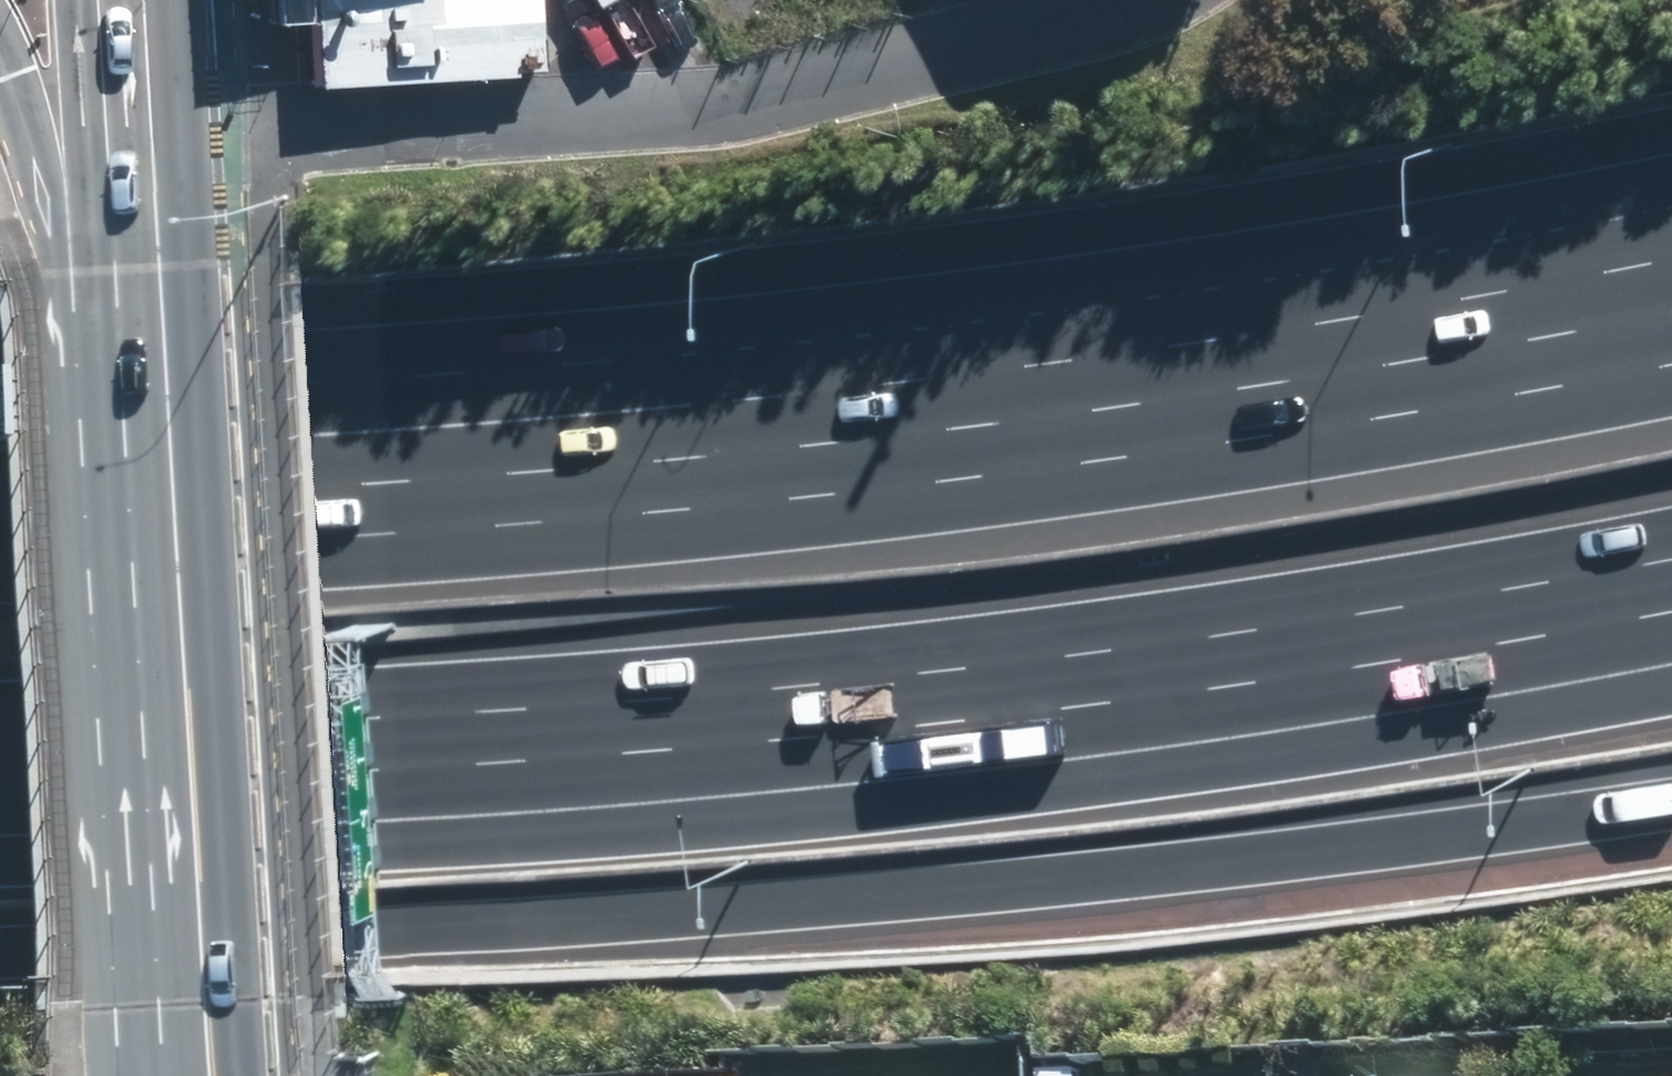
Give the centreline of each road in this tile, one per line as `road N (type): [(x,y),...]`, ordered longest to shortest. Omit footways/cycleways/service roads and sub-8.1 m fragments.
road 1 (motorway): [(1671,557),(1390,609),(964,669),(439,716),(0,732)]
road 2 (motorway): [(1671,809),(1119,873),(544,917),(0,939)]
road 3 (motorway): [(0,550),(517,521),(961,475),(1404,414)]
road 4 (motorway): [(0,382),(342,376),(744,351),(1404,414)]
road 5 (primary): [(160,254),(209,1075)]
road 6 (motorway): [(1404,414),(1671,361)]
road 7 (primary): [(151,0),(160,254)]
road 8 (primary): [(160,254),(80,171),(0,60)]

